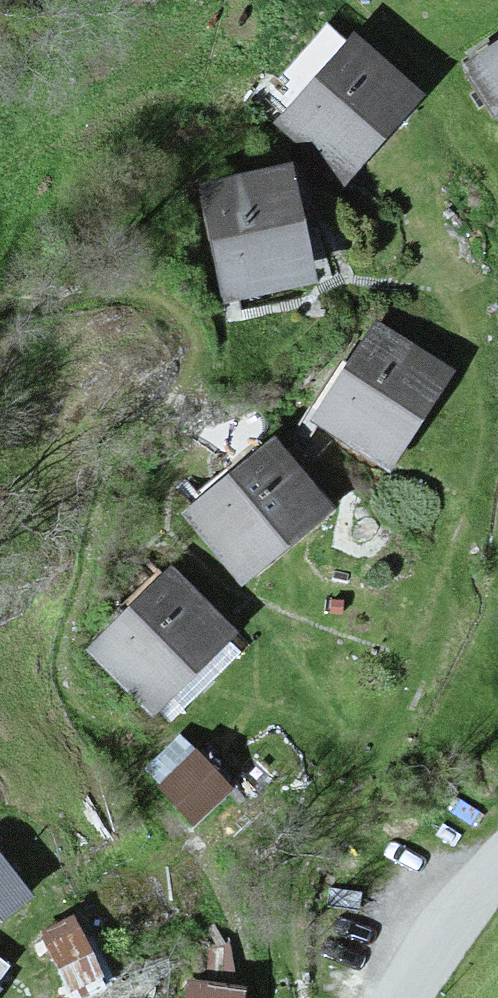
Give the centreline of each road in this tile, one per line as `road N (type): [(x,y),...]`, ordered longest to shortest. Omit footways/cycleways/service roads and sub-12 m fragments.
road 1 (residential): [(497,885),(415,997)]

